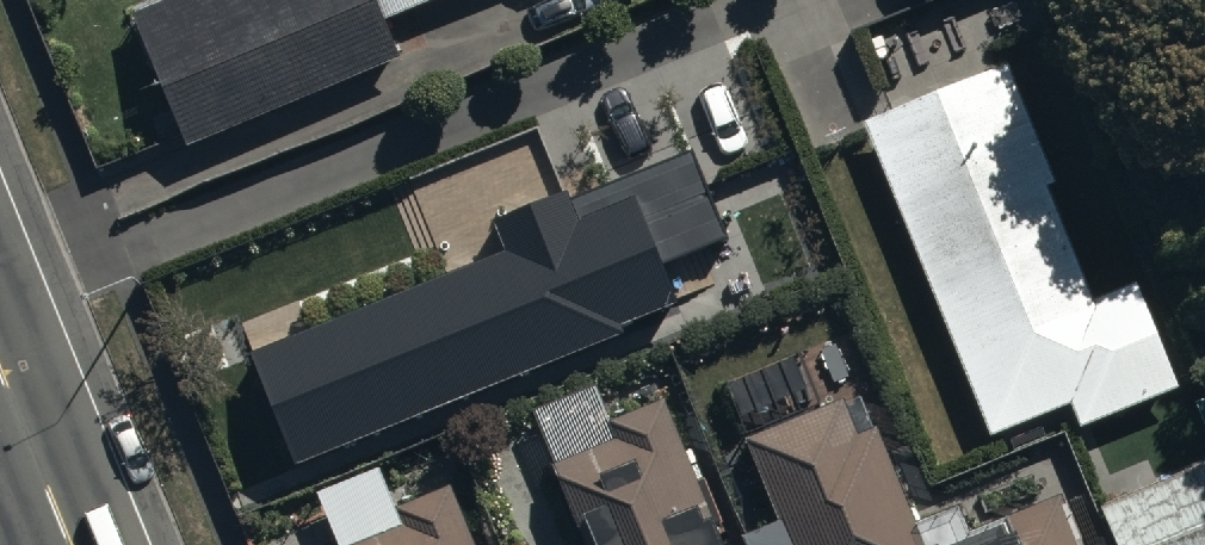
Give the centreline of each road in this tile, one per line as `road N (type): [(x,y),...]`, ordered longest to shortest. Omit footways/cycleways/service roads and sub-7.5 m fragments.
road 1 (secondary): [(0,371),(71,544)]

